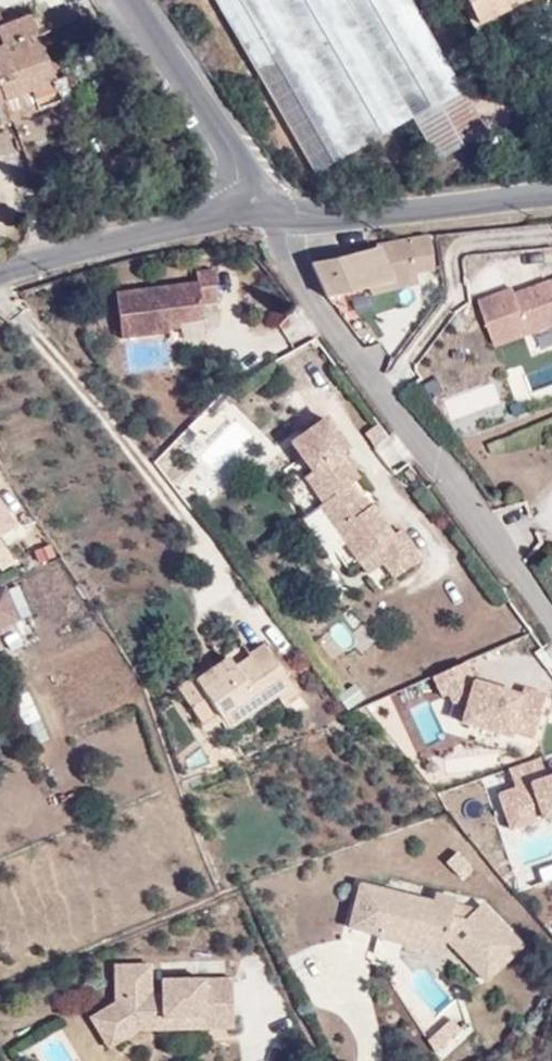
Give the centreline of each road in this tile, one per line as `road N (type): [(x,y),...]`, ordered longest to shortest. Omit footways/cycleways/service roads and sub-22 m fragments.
road 1 (residential): [(259,213),(551,615)]
road 2 (tertiary): [(259,213),(330,218),(551,200)]
road 3 (tertiary): [(259,213),(0,275)]
road 4 (tertiary): [(127,0),(231,153),(259,213)]

